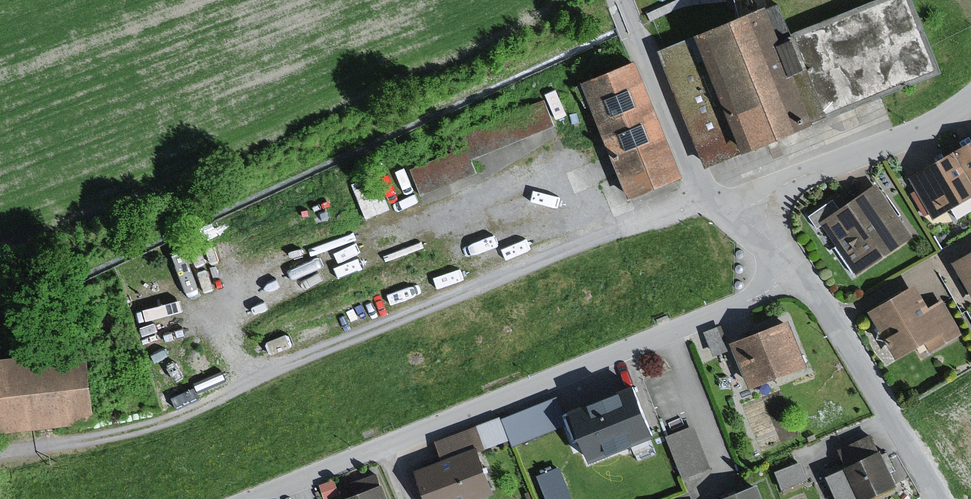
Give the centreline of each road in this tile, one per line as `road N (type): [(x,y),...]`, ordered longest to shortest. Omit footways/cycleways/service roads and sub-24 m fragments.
road 1 (residential): [(791,258),(749,301),(241,498)]
road 2 (residential): [(791,258),(836,320),(941,498)]
road 3 (residential): [(623,0),(706,197),(754,212)]
road 4 (residential): [(970,100),(922,132),(782,185),(754,212)]

